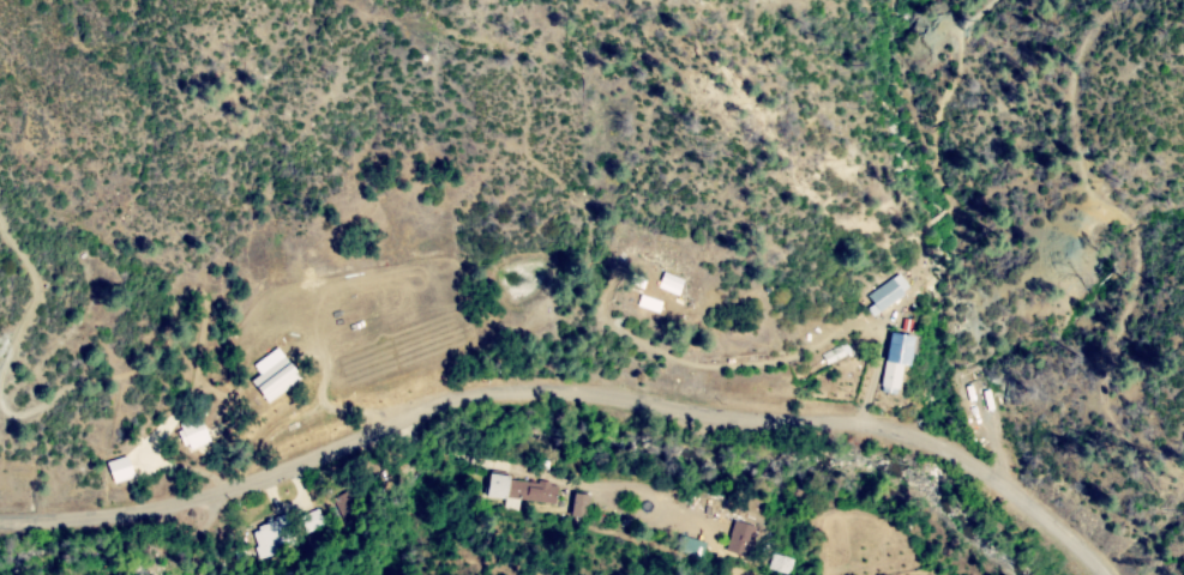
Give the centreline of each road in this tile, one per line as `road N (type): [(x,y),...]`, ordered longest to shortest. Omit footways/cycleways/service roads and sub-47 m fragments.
road 1 (tertiary): [(1105,574),(997,477),(918,438),(549,393),(439,410),(265,480),(188,502),(0,523)]

